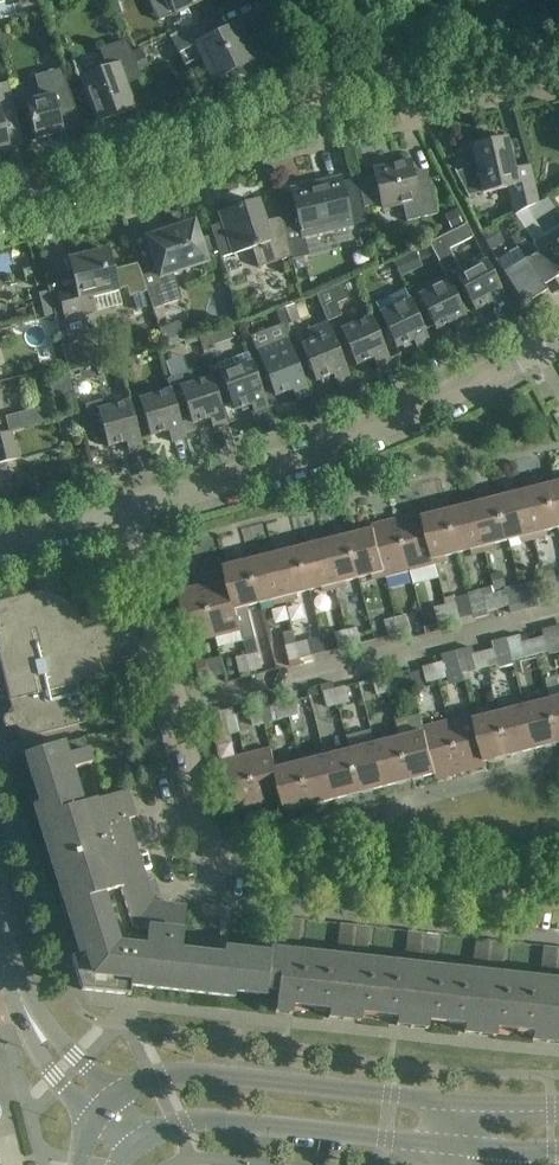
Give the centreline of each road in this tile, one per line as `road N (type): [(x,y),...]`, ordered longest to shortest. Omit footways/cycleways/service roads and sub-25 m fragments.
road 1 (residential): [(126,509),(226,854),(373,869)]
road 2 (residential): [(126,509),(329,444),(558,336)]
road 3 (tertiary): [(465,1103),(231,1075),(157,1080),(118,1099)]
road 4 (residential): [(0,206),(240,134),(328,90)]
road 5 (tertiary): [(140,1142),(176,1126),(225,1126),(439,1144)]
road 6 (residential): [(373,869),(380,811),(558,765)]
road 7 (residential): [(328,90),(516,0)]
road 8 (residential): [(373,869),(558,891)]
road 9 (residential): [(0,539),(126,509)]
road 10 (tertiary): [(29,1015),(37,1053),(98,1120)]
road 11 (tertiary): [(118,1099),(29,1015)]

